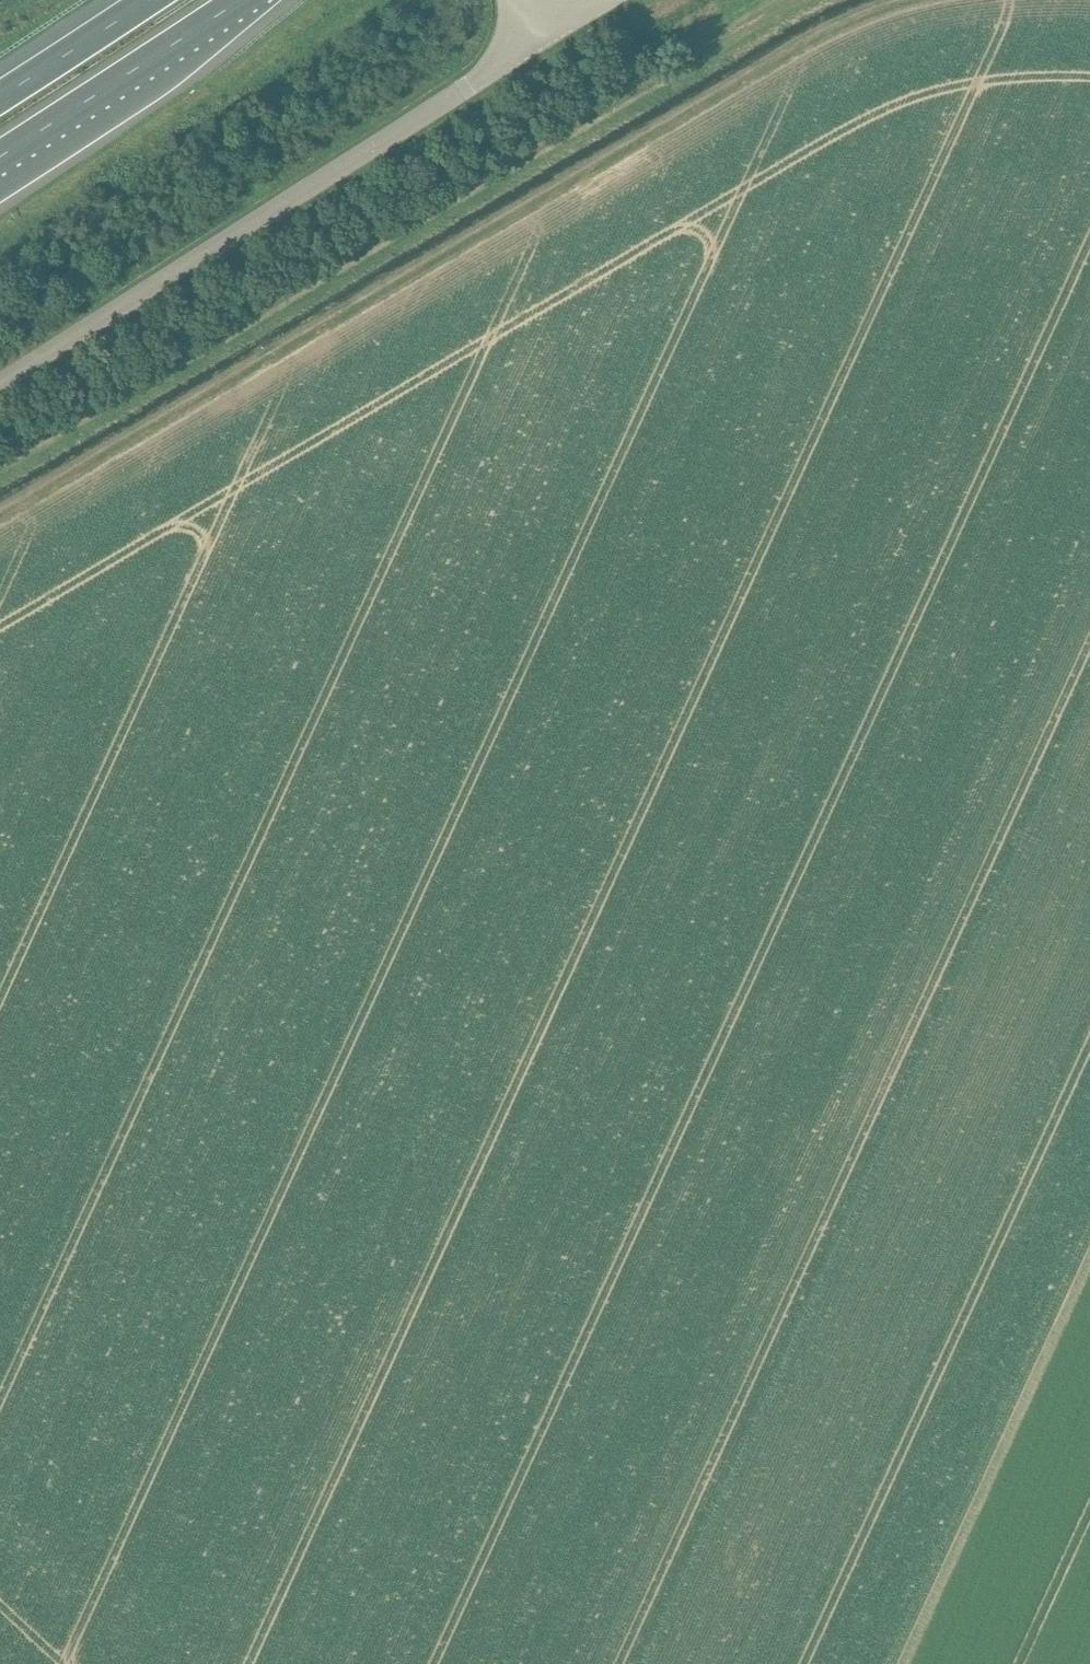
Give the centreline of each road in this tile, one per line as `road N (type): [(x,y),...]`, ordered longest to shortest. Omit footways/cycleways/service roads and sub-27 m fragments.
road 1 (unclassified): [(0,383),(542,39)]
road 2 (motorway): [(0,156),(240,0)]
road 3 (motorway): [(147,0),(0,97)]

